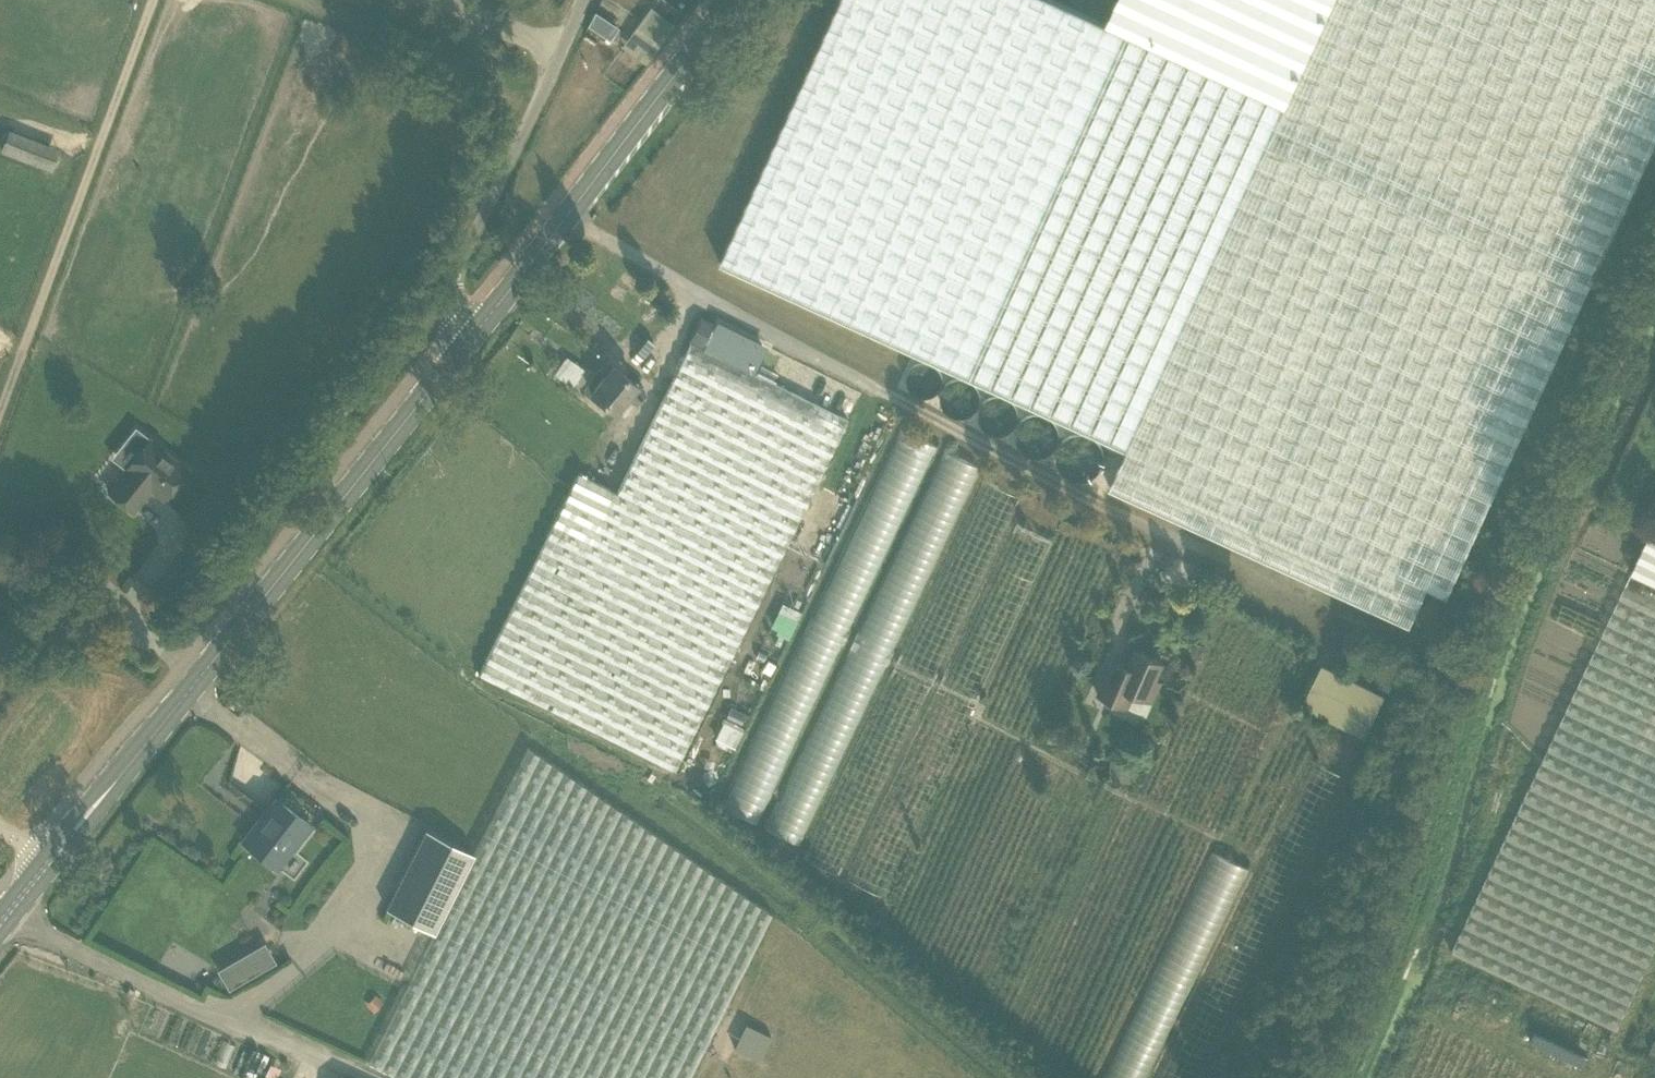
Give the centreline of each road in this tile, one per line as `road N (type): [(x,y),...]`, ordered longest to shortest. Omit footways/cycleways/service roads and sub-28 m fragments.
road 1 (primary): [(0,923),(474,333)]
road 2 (primary): [(474,333),(736,0)]
road 3 (unclassified): [(474,333),(460,322),(456,286),(586,0)]
road 4 (track): [(138,634),(0,581)]

